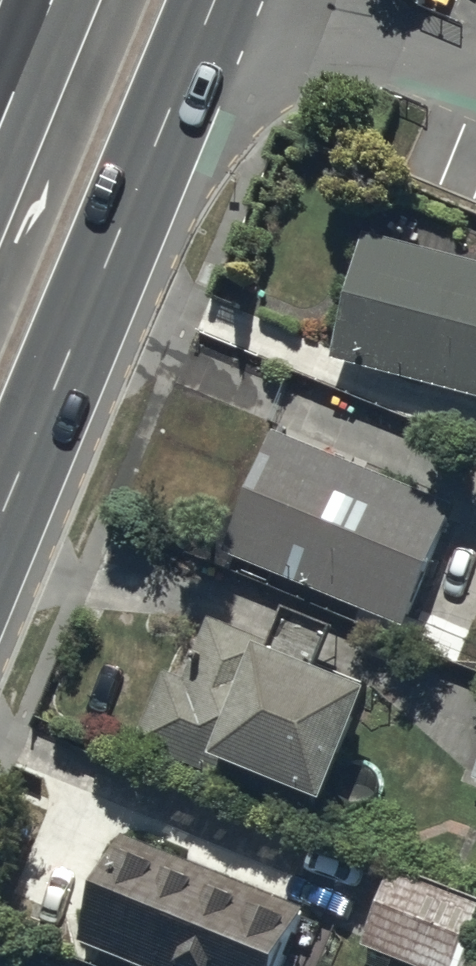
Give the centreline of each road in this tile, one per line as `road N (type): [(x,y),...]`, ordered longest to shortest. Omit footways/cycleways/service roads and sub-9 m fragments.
road 1 (trunk): [(211,0),(0,512)]
road 2 (trunk): [(0,117),(47,0)]

